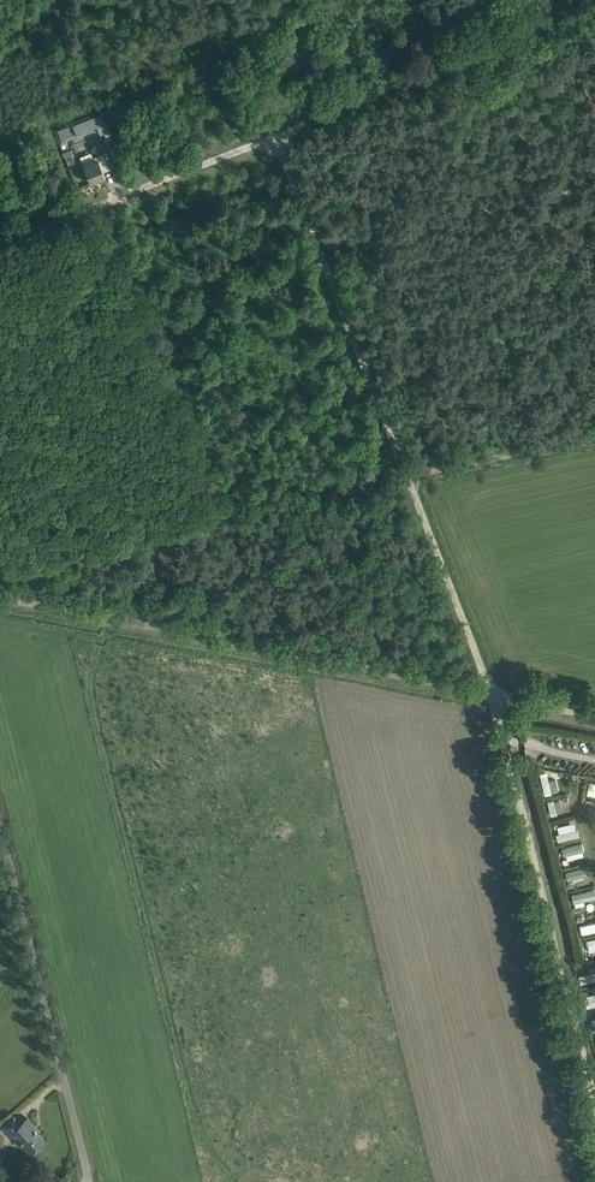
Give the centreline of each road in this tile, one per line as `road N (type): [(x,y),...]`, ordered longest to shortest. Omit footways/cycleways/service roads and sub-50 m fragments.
road 1 (track): [(594,1101),(491,694),(407,477)]
road 2 (unclassified): [(594,714),(0,597)]
road 3 (unclassified): [(89,1181),(0,824)]
road 4 (track): [(407,477),(275,137)]
road 5 (track): [(246,148),(0,248)]
road 6 (track): [(594,13),(377,93)]
road 7 (track): [(594,438),(407,477)]

